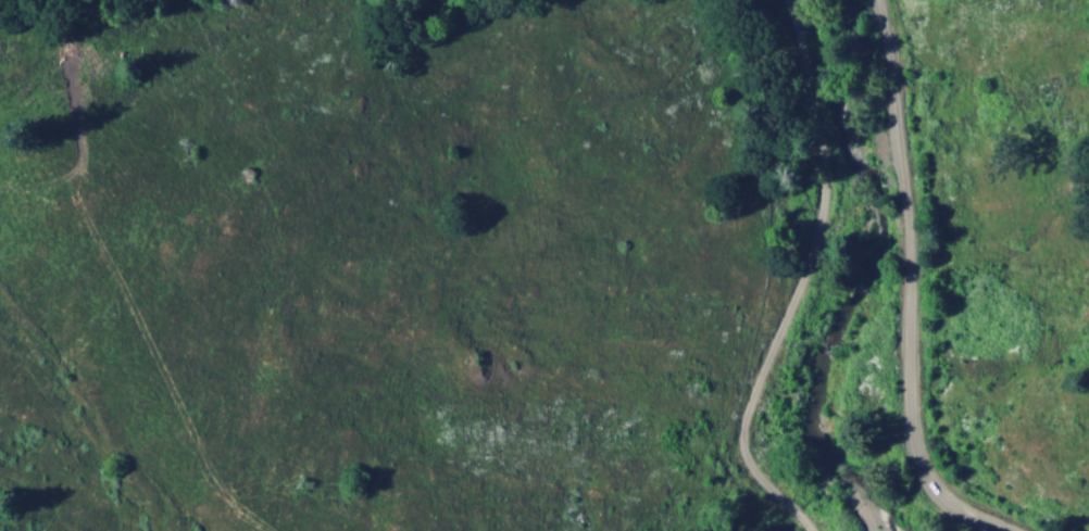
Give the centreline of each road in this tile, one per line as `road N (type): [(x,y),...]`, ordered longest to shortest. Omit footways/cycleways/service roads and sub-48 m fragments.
road 1 (residential): [(1007,530),(947,506),(910,447),(908,261),(877,0)]

